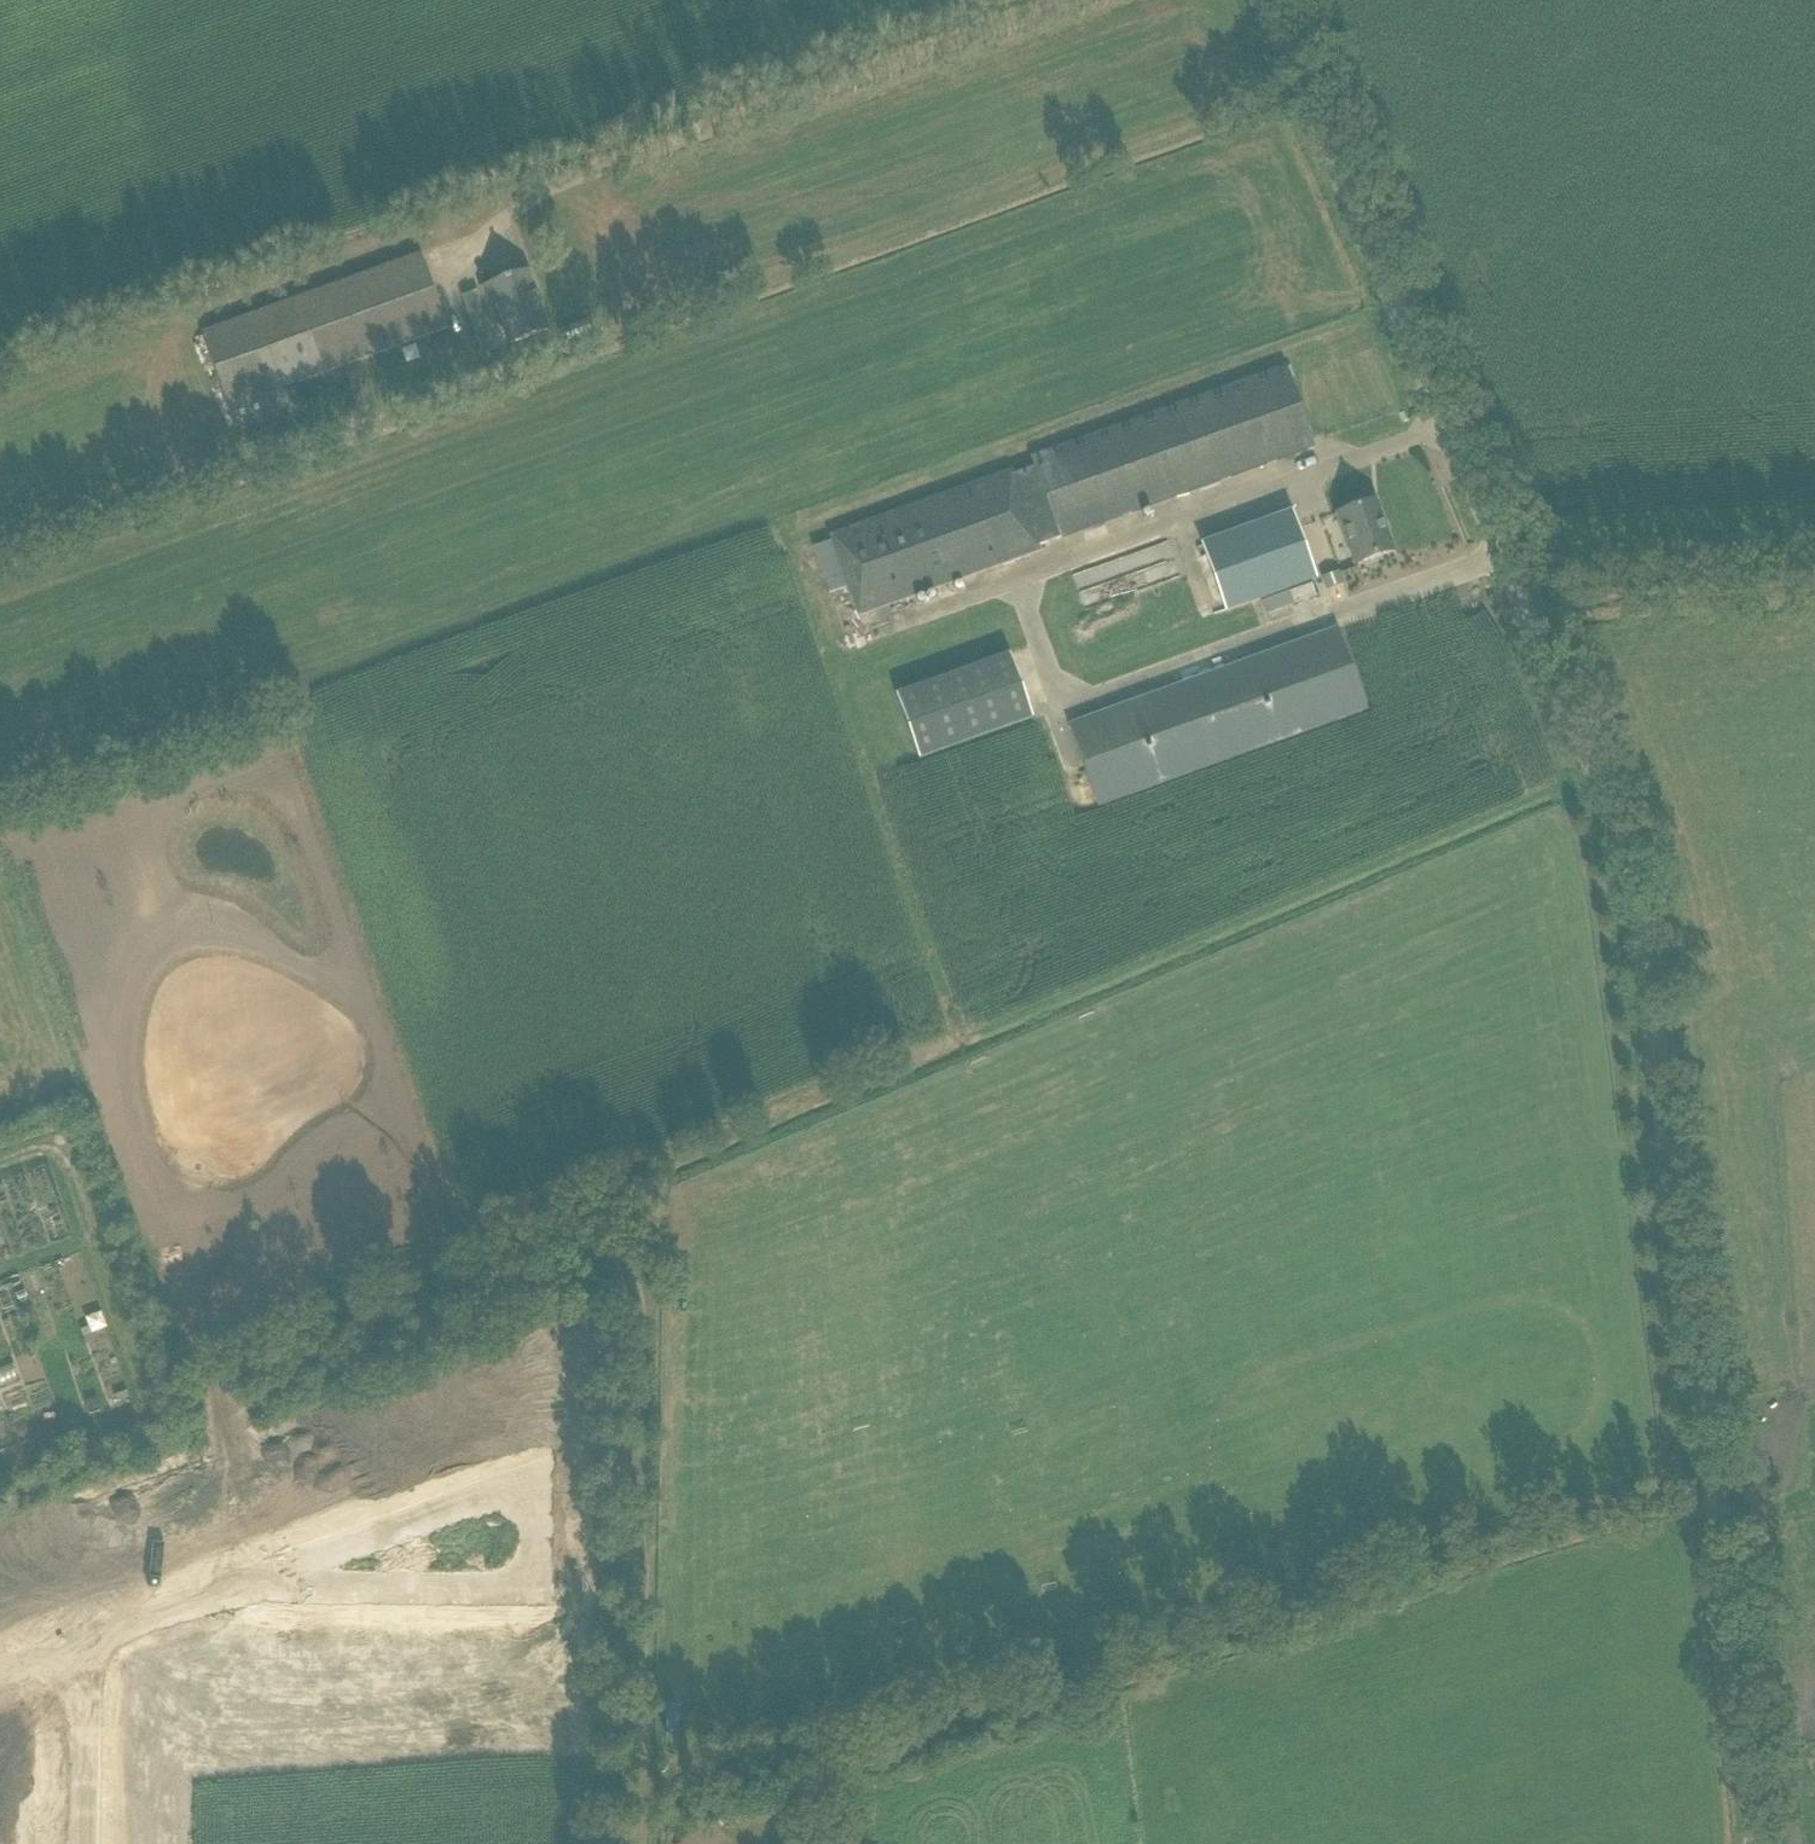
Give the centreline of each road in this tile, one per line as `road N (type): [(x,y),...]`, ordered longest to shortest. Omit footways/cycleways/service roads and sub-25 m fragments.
road 1 (unclassified): [(1753,1843),(1656,999),(1636,897),(1259,0)]
road 2 (residential): [(271,1577),(302,1551),(535,1468),(535,1596),(301,1590)]
road 3 (track): [(0,1466),(148,1407),(62,1154),(43,1148),(0,1164)]
road 4 (residential): [(90,1843),(88,1641)]
road 5 (residential): [(271,1577),(88,1641)]

